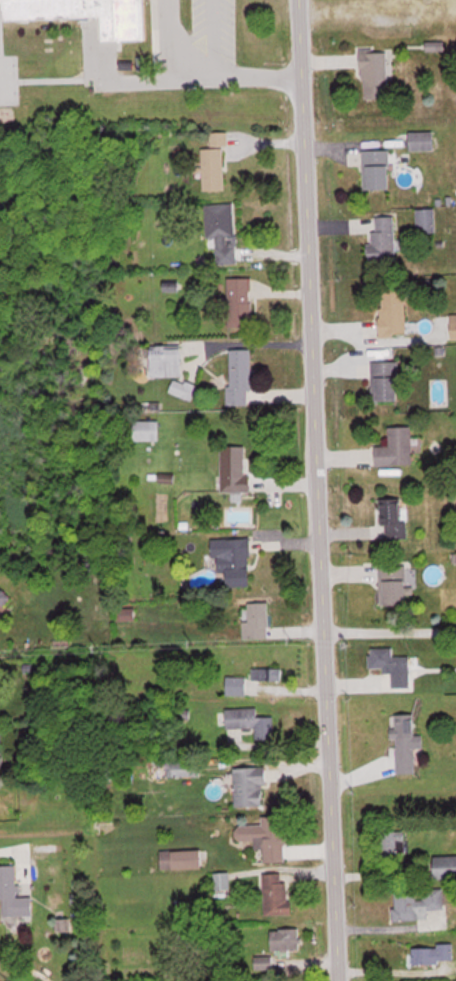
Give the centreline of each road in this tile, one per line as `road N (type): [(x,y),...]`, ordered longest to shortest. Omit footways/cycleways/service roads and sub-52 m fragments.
road 1 (residential): [(333,980),(293,0)]

